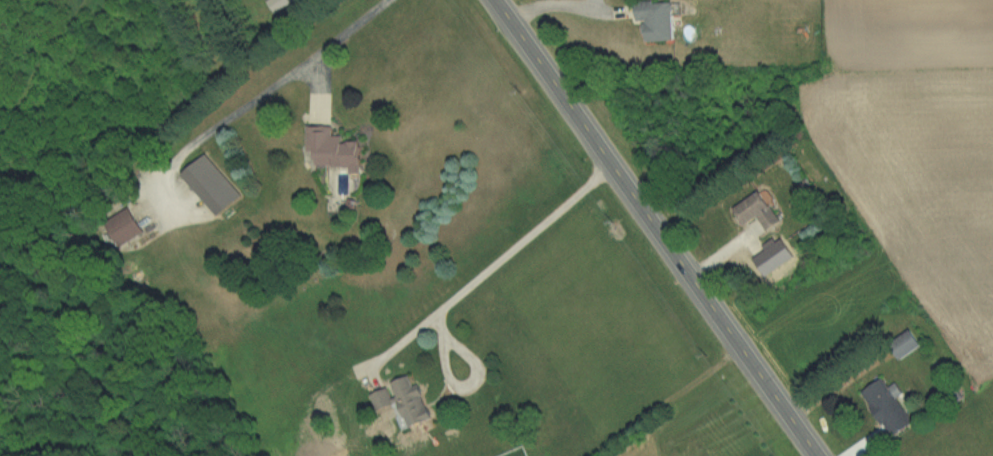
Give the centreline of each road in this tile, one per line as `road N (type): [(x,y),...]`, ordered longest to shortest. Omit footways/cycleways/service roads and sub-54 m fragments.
road 1 (secondary): [(817,455),(495,0)]

